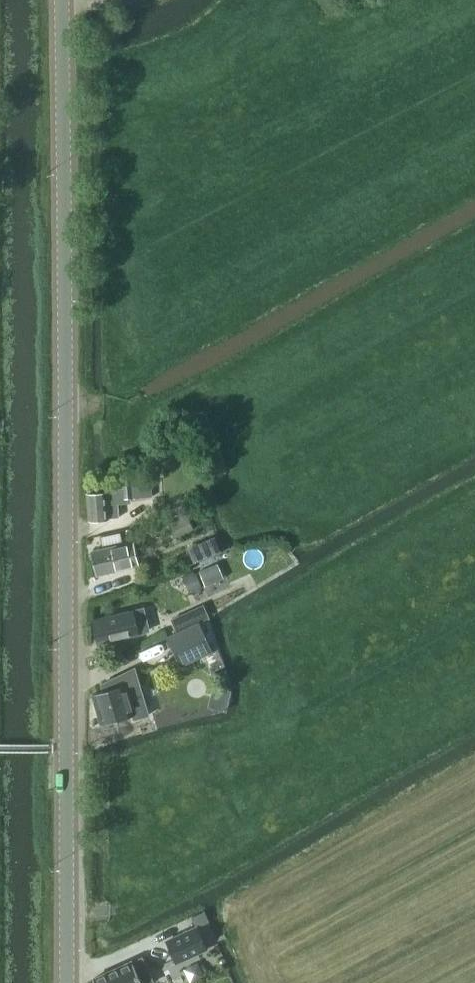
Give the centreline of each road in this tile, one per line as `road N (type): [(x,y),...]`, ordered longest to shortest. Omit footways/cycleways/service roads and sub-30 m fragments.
road 1 (secondary): [(65,982),(61,0)]

